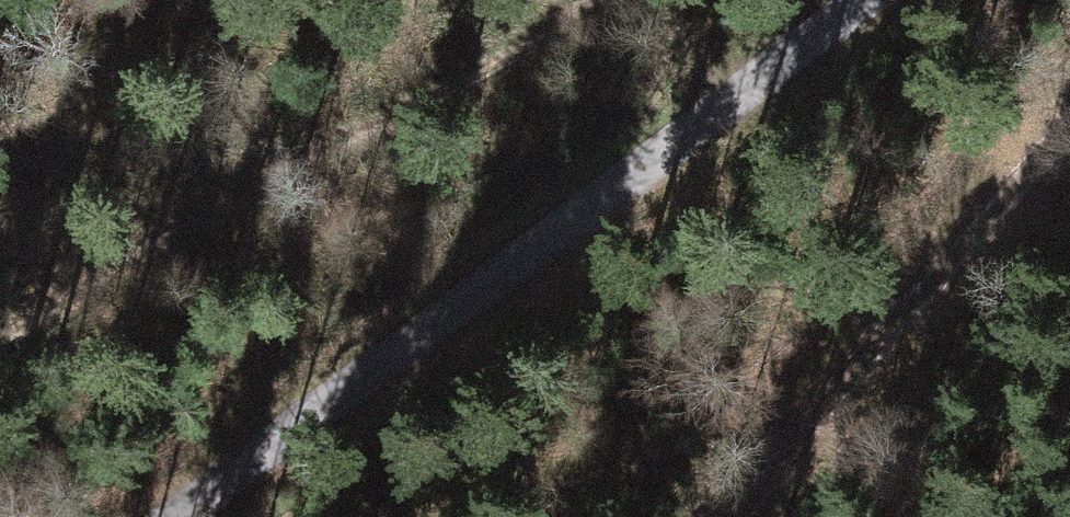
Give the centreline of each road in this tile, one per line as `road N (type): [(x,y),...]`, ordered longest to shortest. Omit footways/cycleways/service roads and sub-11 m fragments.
road 1 (unclassified): [(865,0),(623,172),(175,516)]
road 2 (track): [(0,321),(105,248),(582,0)]
road 3 (track): [(1069,111),(894,312),(752,516)]

